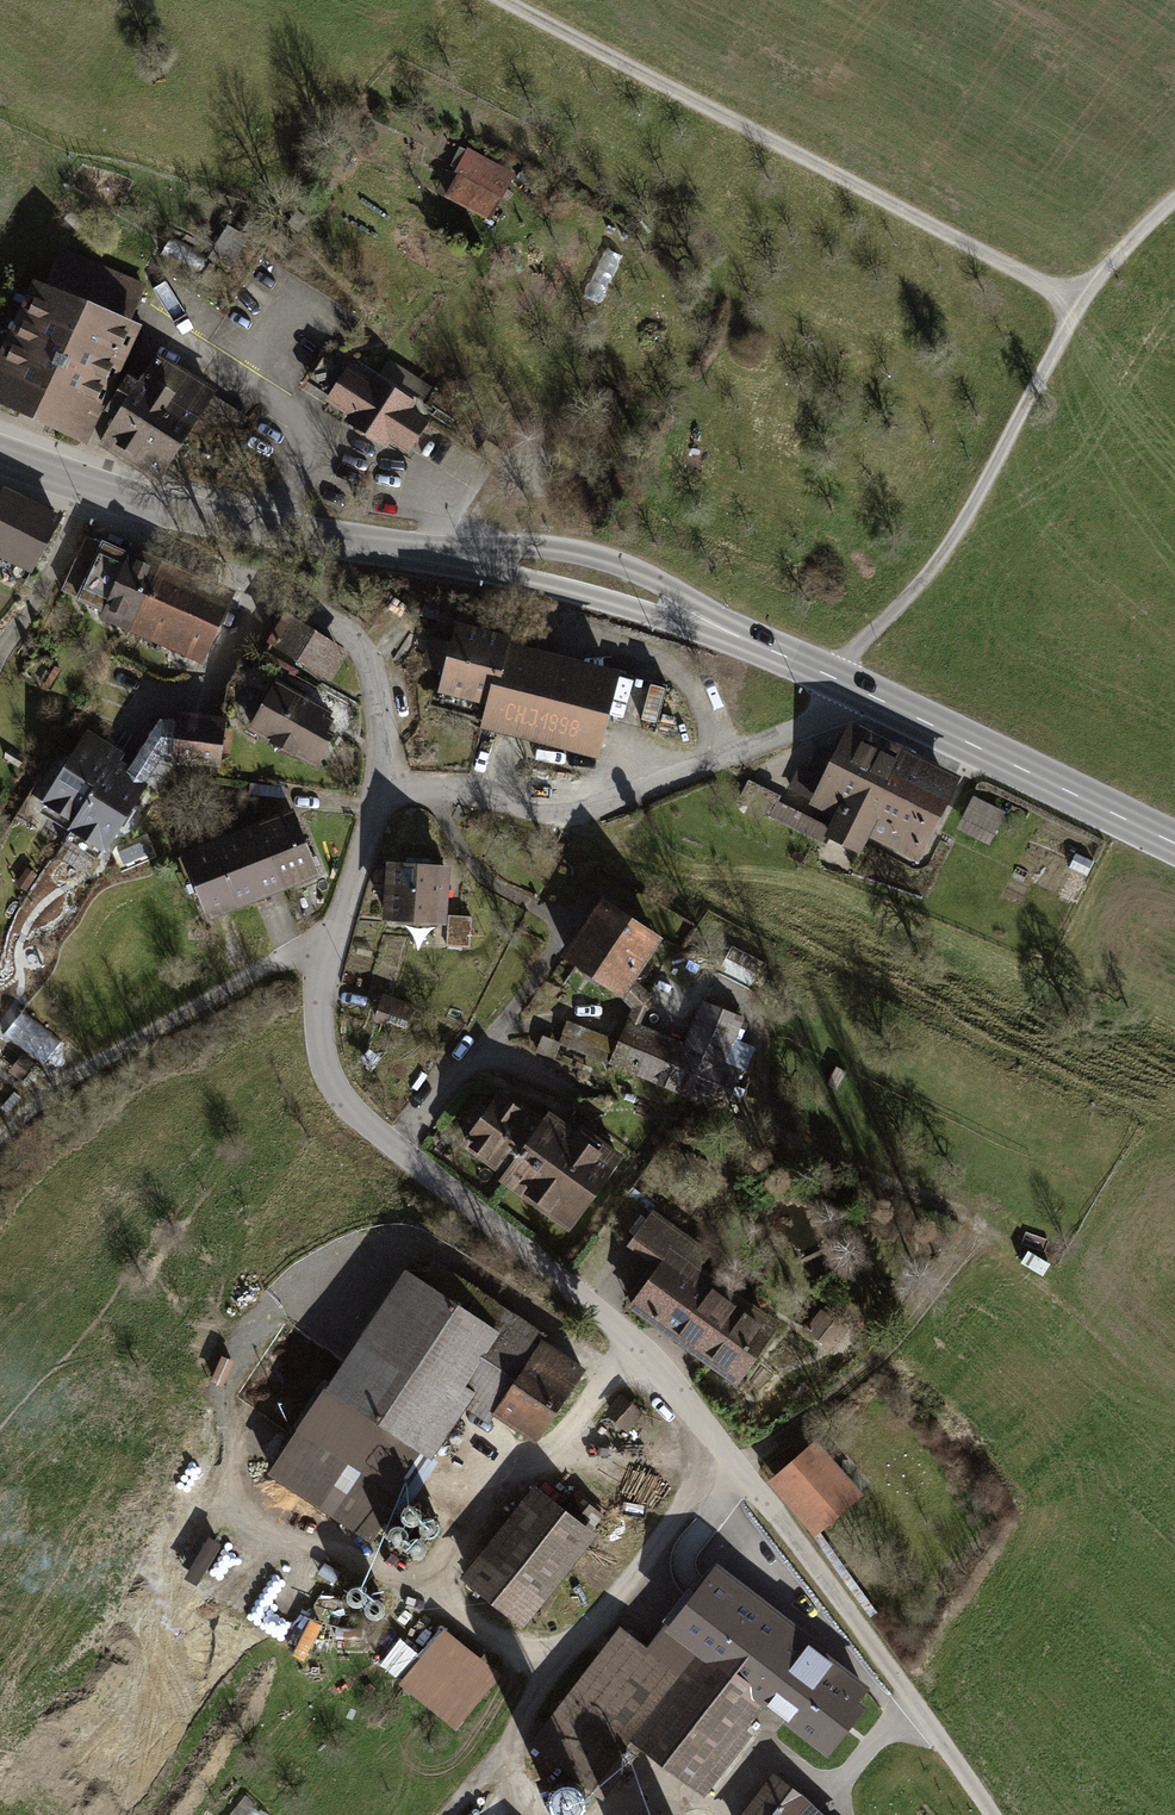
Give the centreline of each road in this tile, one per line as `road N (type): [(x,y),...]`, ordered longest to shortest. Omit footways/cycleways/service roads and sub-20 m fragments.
road 1 (residential): [(380,783),(321,1008),(322,1046),(339,1095),(657,1366),(798,1542),(992,1814)]
road 2 (tertiary): [(863,692),(585,576),(227,521),(96,488)]
road 3 (track): [(1081,305),(502,0)]
road 4 (track): [(829,676),(939,558),(1091,289),(1174,198)]
road 5 (residential): [(380,783),(535,808),(587,808),(812,724),(863,692)]
road 6 (track): [(717,1440),(628,1584),(448,1814)]
road 7 (residential): [(96,488),(145,535),(294,598),(346,632),(374,679),(380,783)]
road 8 (track): [(336,942),(275,963),(96,1062),(0,1134)]
road 9 (tertiary): [(1174,844),(863,692)]

